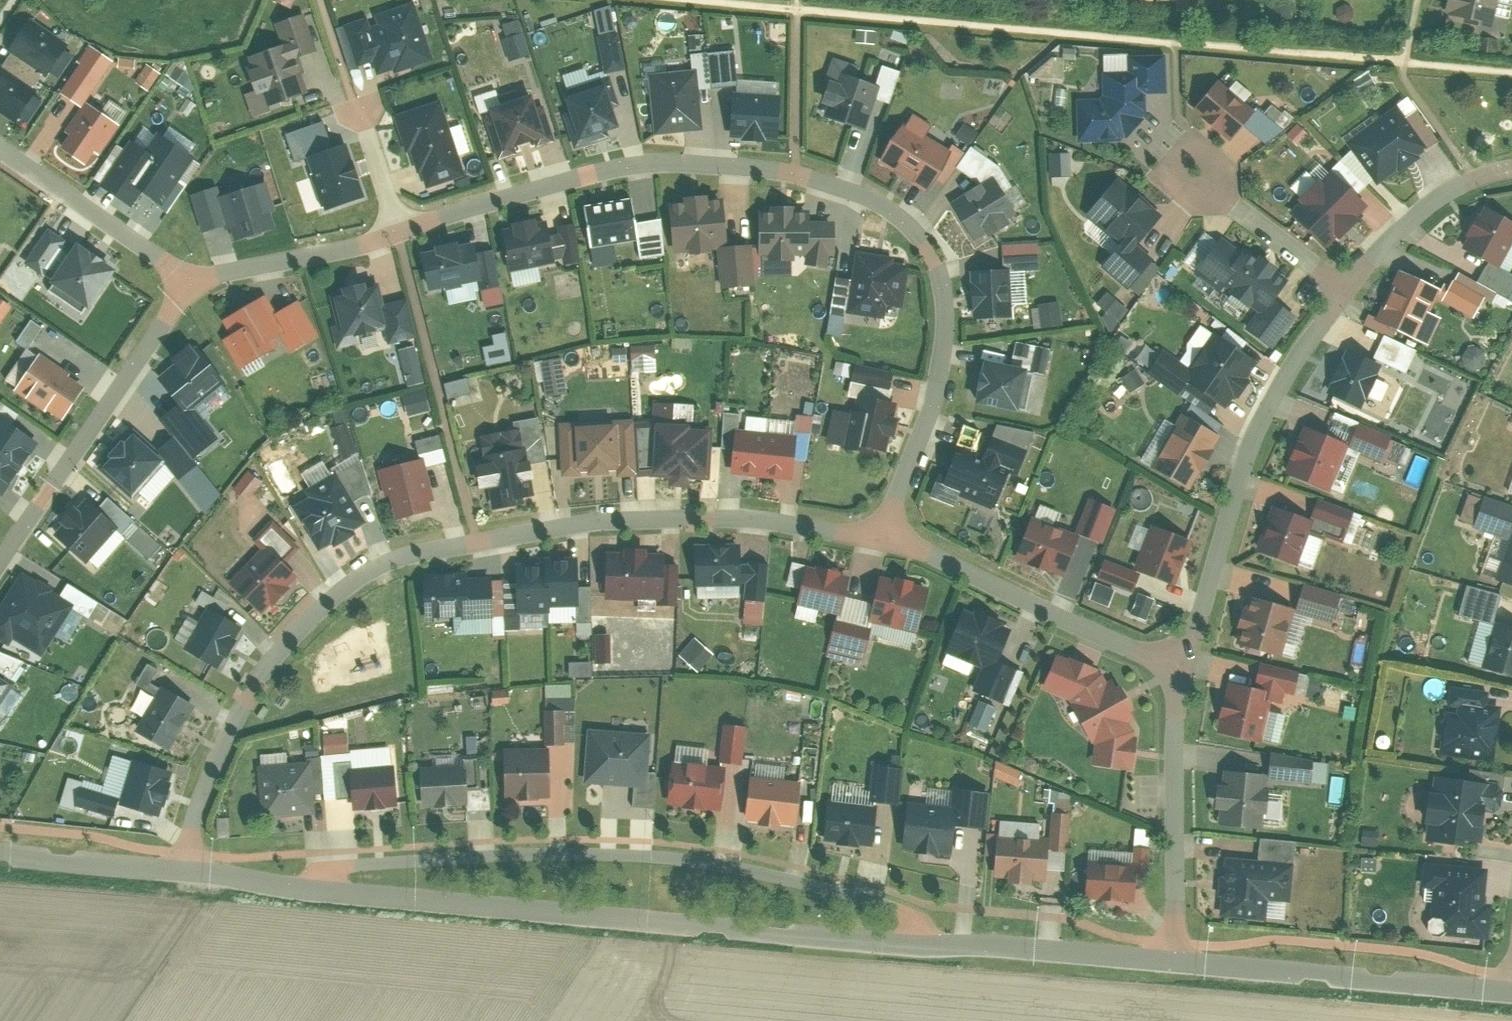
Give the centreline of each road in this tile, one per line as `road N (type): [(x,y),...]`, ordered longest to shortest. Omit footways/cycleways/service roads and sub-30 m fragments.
road 1 (residential): [(887,529),(945,351),(941,266),(881,204),(799,174),(706,163),(611,170),(356,246),(188,281)]
road 2 (residential): [(887,529),(641,519),(396,555),(351,579),(249,686),(210,779),(185,877)]
road 3 (residential): [(269,886),(410,860),(645,854),(813,885),(971,949)]
road 4 (residential): [(269,886),(971,949)]
road 5 (residential): [(1346,290),(1263,424),(1182,675)]
road 6 (residential): [(0,566),(188,281)]
road 7 (residential): [(1176,965),(1511,994)]
road 8 (residential): [(1182,675),(887,529)]
road 9 (residential): [(1182,675),(1176,965)]
road 10 (residential): [(188,281),(0,149)]
road 11 (residential): [(1511,172),(1464,185),(1417,213),(1346,290)]
road 12 (residential): [(971,949),(1176,965)]
road 13 (residential): [(0,858),(185,877)]
road 14 (residential): [(1346,290),(1216,188)]
road 15 (residential): [(1213,149),(1181,149),(1170,171),(1183,193),(1216,188)]

